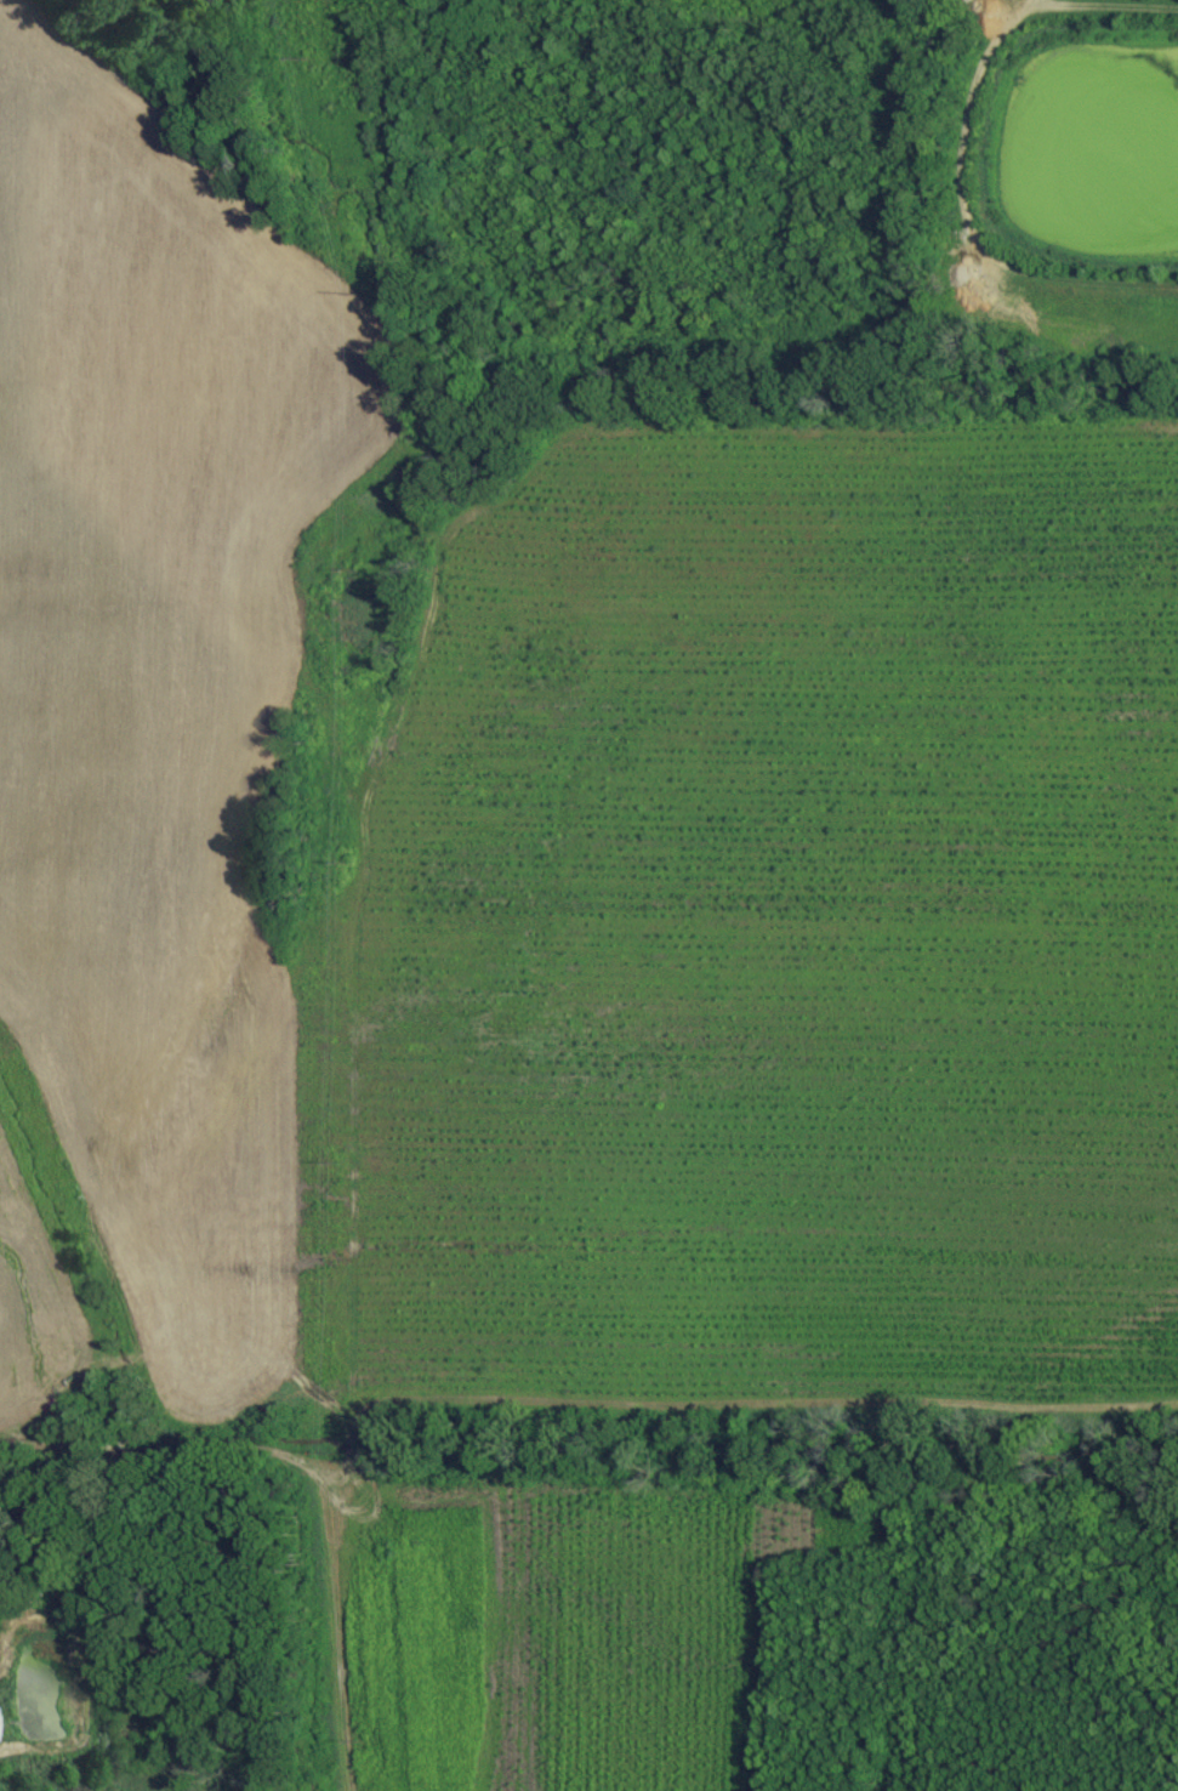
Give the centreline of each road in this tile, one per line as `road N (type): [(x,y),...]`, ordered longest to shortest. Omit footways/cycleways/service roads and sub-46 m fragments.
road 1 (residential): [(0,1439),(121,1438)]

